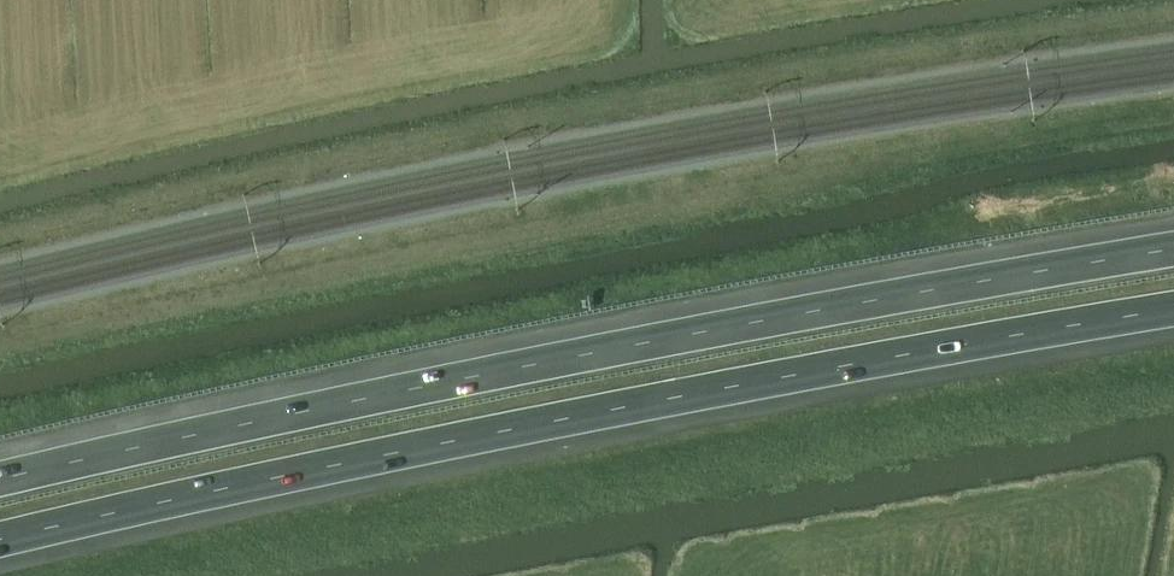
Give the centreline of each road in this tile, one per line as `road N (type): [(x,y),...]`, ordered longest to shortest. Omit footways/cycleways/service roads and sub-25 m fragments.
road 1 (motorway): [(0,542),(887,358),(1173,312)]
road 2 (motorway): [(1173,252),(865,302),(0,480)]

